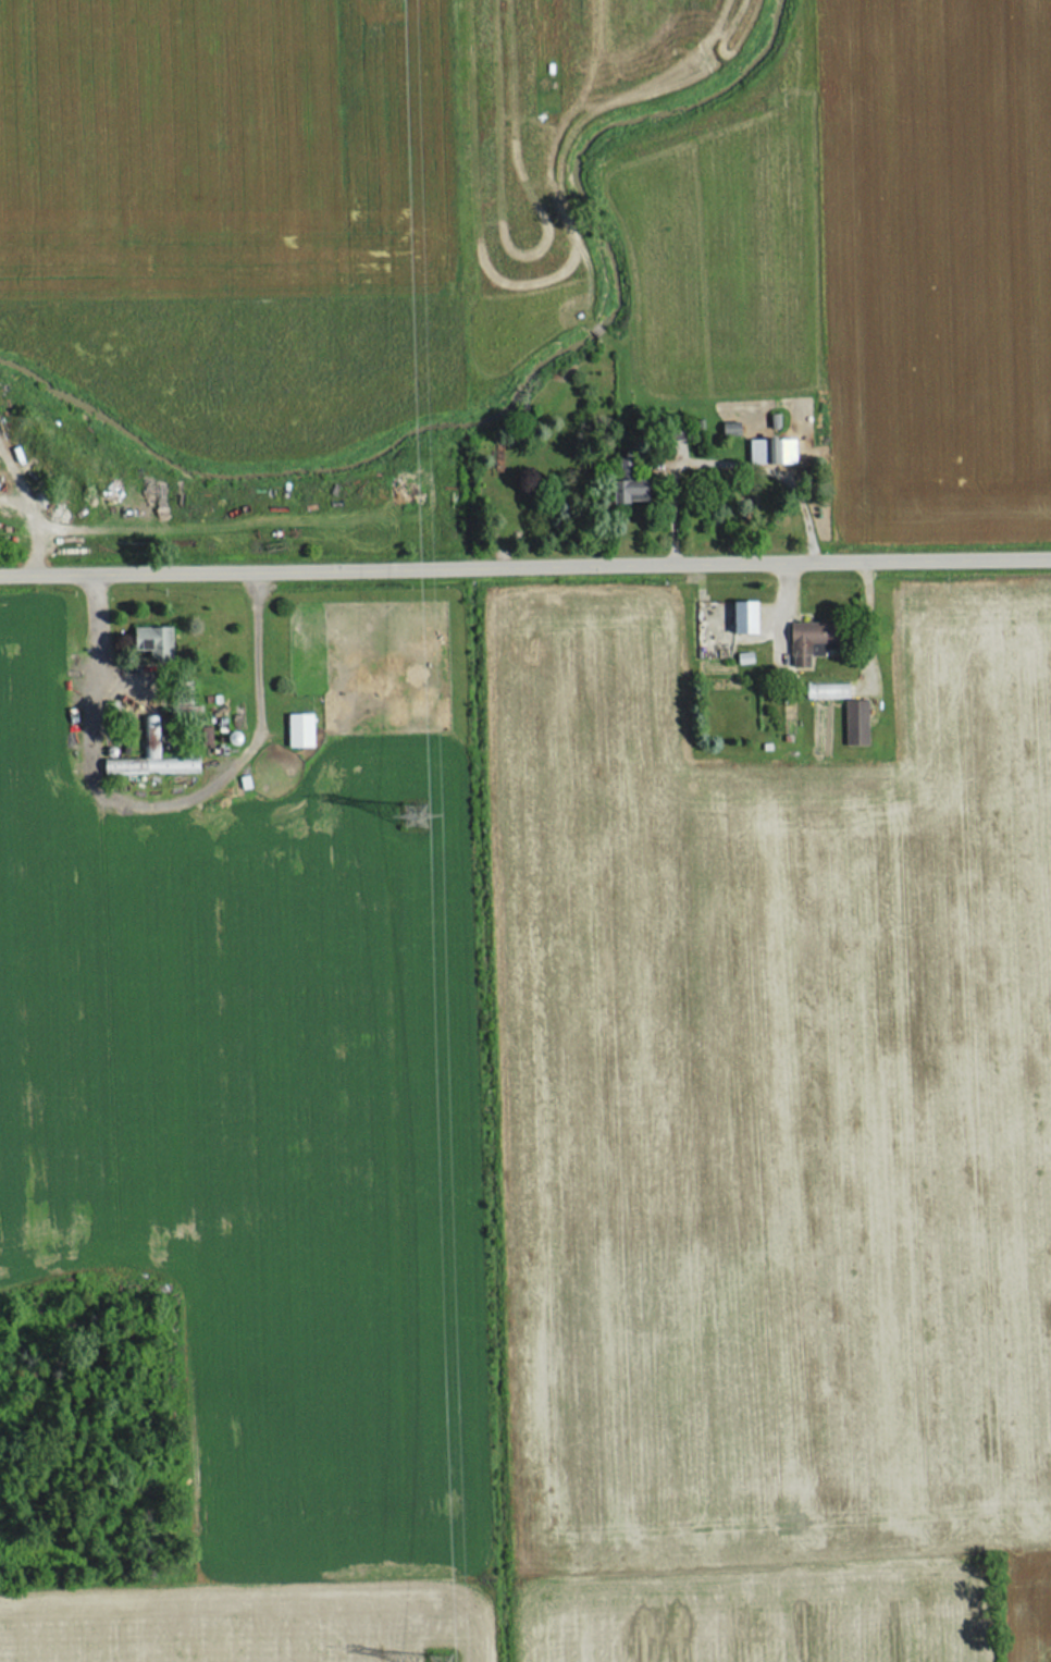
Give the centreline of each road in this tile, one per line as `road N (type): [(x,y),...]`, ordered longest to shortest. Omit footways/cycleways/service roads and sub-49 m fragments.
road 1 (residential): [(1050,554),(0,571)]

